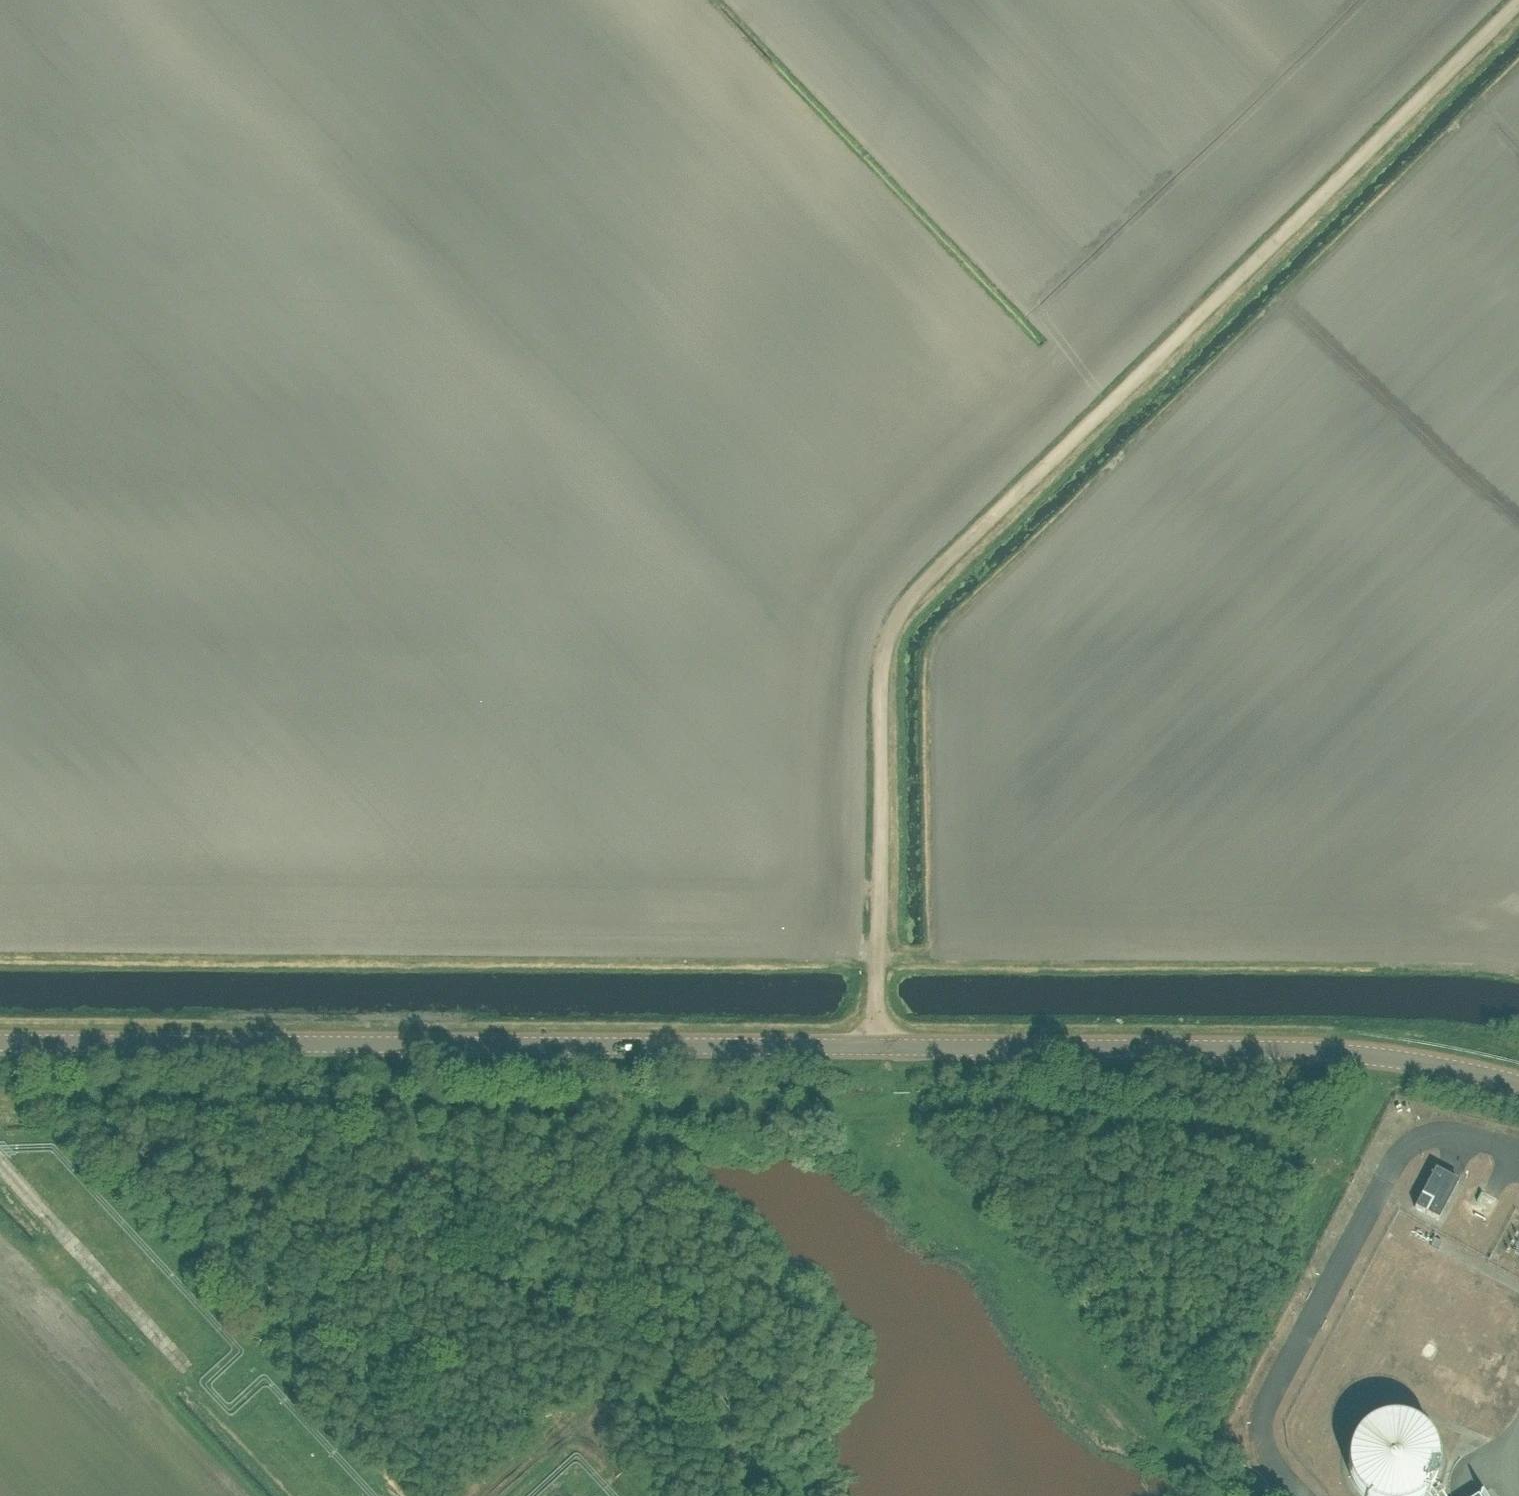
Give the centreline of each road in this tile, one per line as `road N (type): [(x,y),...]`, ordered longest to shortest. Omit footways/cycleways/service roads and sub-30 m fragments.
road 1 (unclassified): [(0,1044),(1301,1050),(1387,1057),(1518,1086)]
road 2 (track): [(0,1165),(179,1366)]

